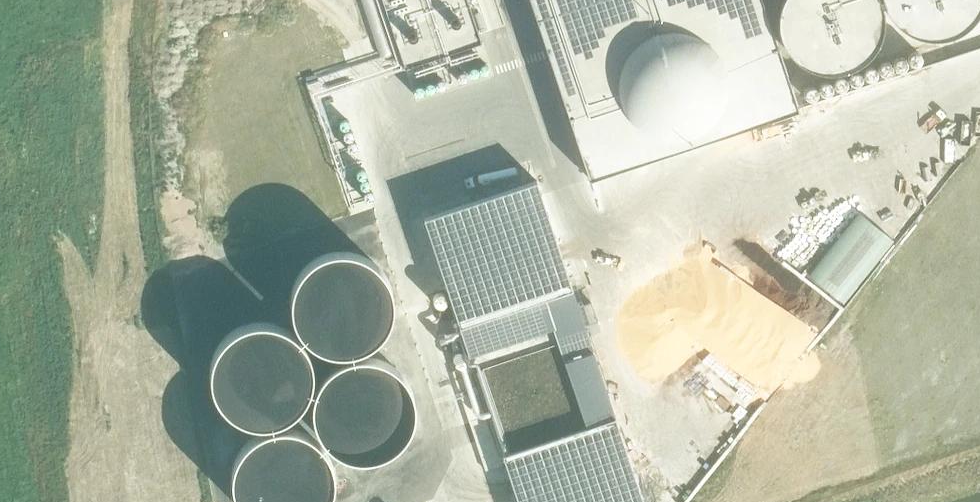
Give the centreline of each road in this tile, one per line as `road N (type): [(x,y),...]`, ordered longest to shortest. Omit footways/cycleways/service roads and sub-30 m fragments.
road 1 (unclassified): [(139,0),(135,106),(145,244),(188,501)]

